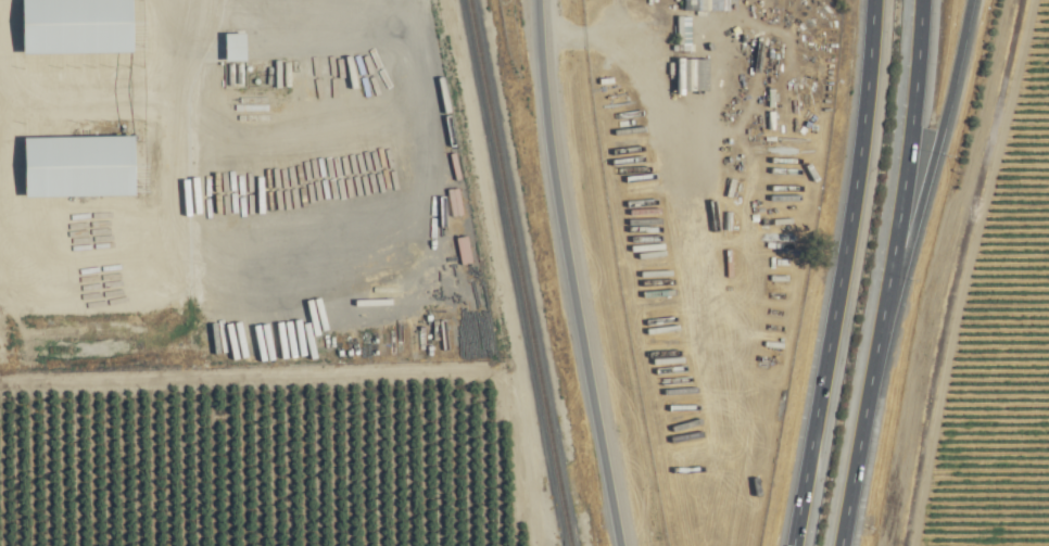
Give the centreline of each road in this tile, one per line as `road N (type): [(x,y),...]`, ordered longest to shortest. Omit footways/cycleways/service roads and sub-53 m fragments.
road 1 (motorway): [(869,0),(854,182),(789,545)]
road 2 (secondary): [(548,0),(563,199),(621,545)]
road 3 (motorway): [(851,479),(969,0)]
road 4 (motorway): [(851,479),(902,189),(919,0)]

